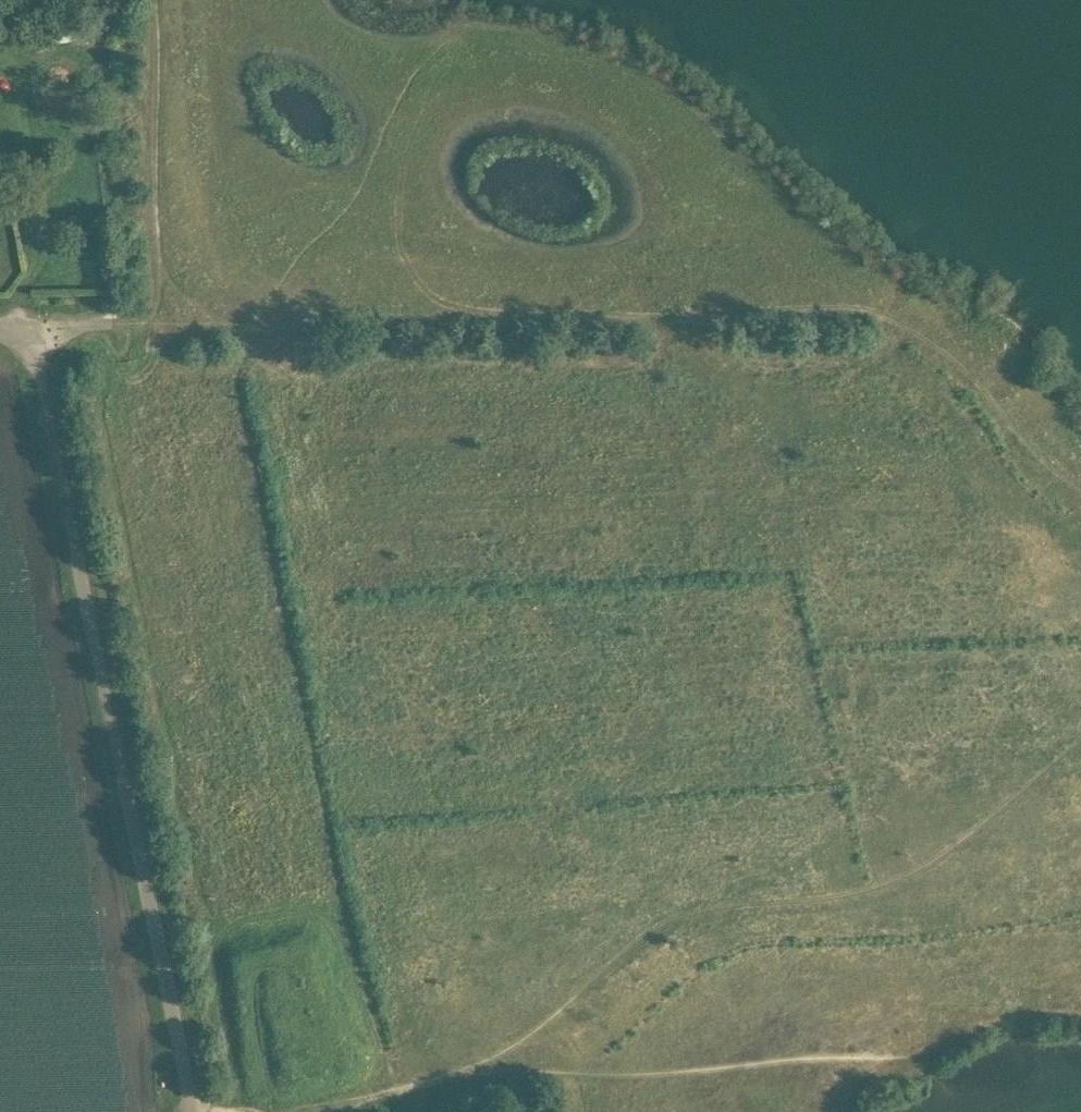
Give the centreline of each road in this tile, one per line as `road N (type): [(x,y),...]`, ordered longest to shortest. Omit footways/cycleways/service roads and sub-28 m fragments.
road 1 (unclassified): [(193,1111),(30,325),(0,325)]

